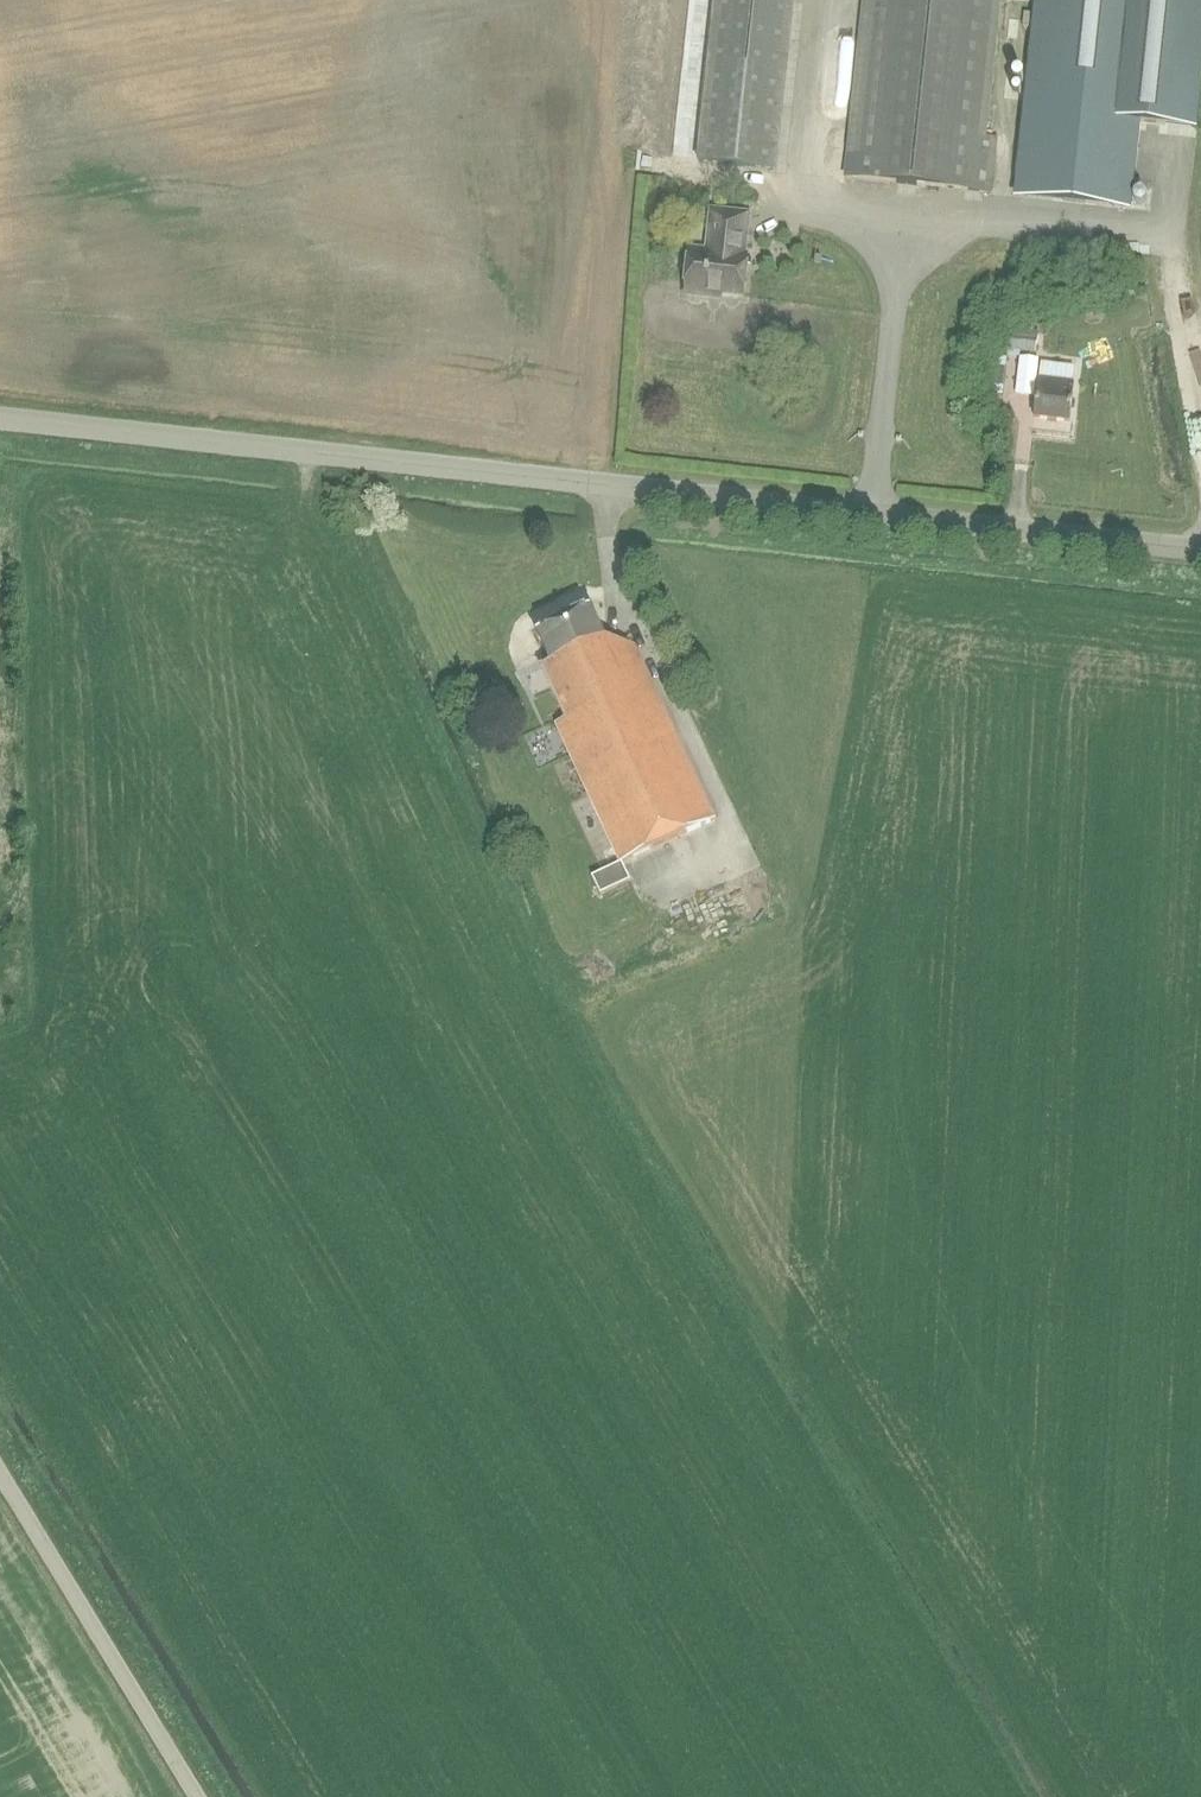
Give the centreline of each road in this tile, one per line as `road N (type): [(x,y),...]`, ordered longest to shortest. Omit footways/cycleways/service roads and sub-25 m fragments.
road 1 (tertiary): [(0,422),(1200,552)]
road 2 (unclassified): [(197,1796),(0,1472)]

